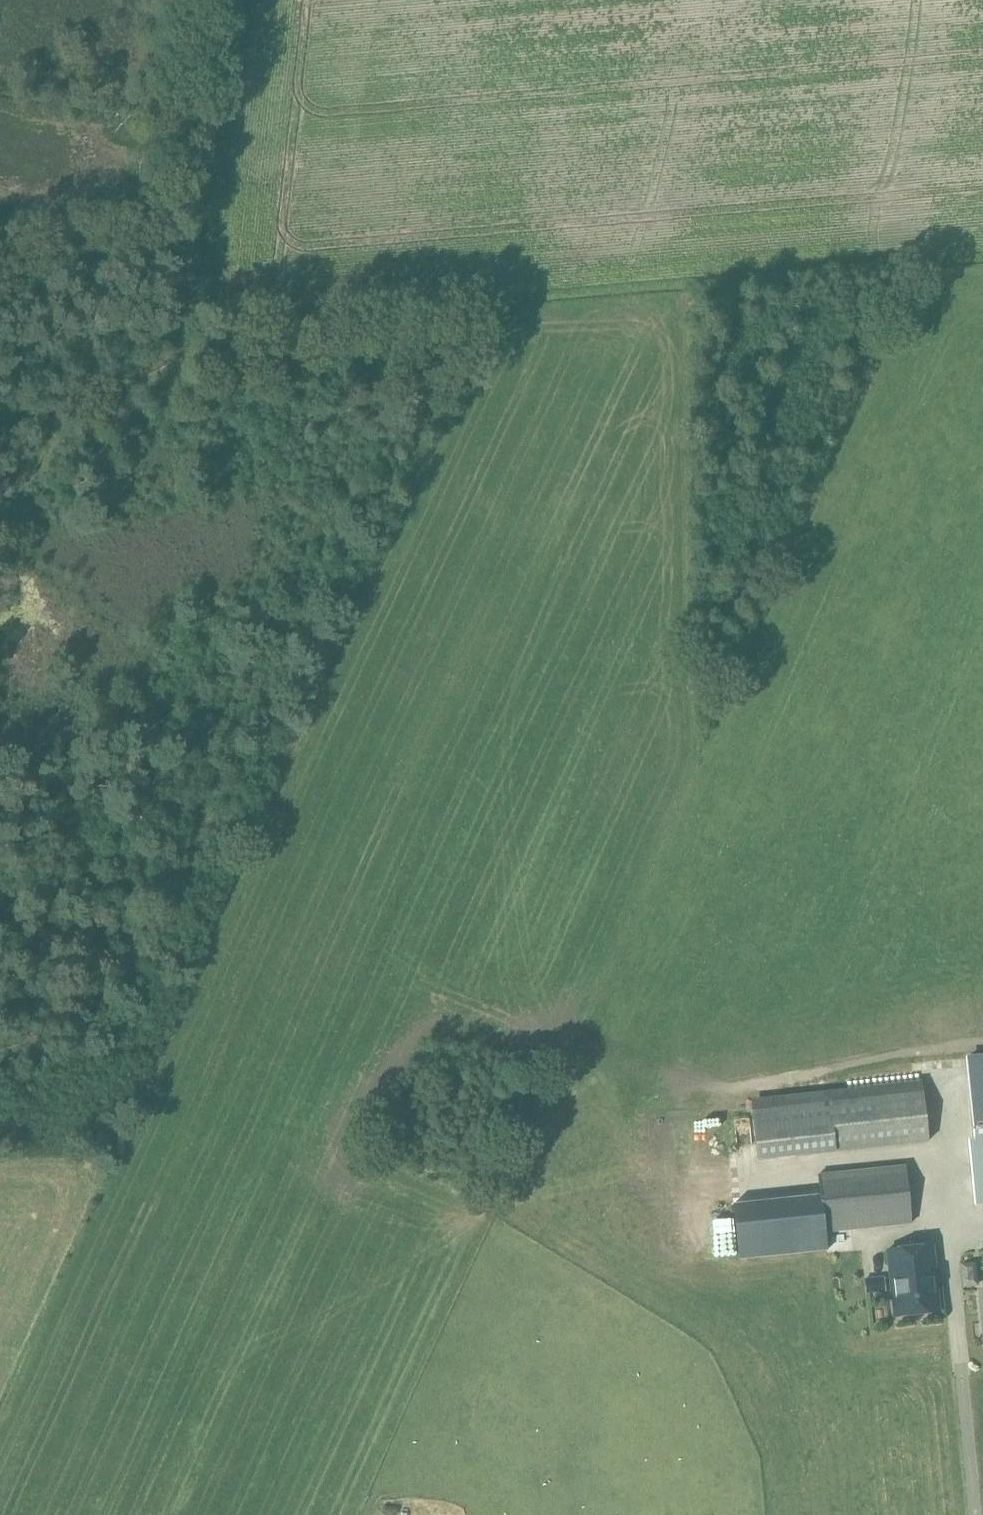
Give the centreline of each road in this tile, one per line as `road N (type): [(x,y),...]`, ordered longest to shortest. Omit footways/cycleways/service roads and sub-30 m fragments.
road 1 (track): [(222,0),(181,346),(172,369),(157,383),(67,392),(0,520)]

